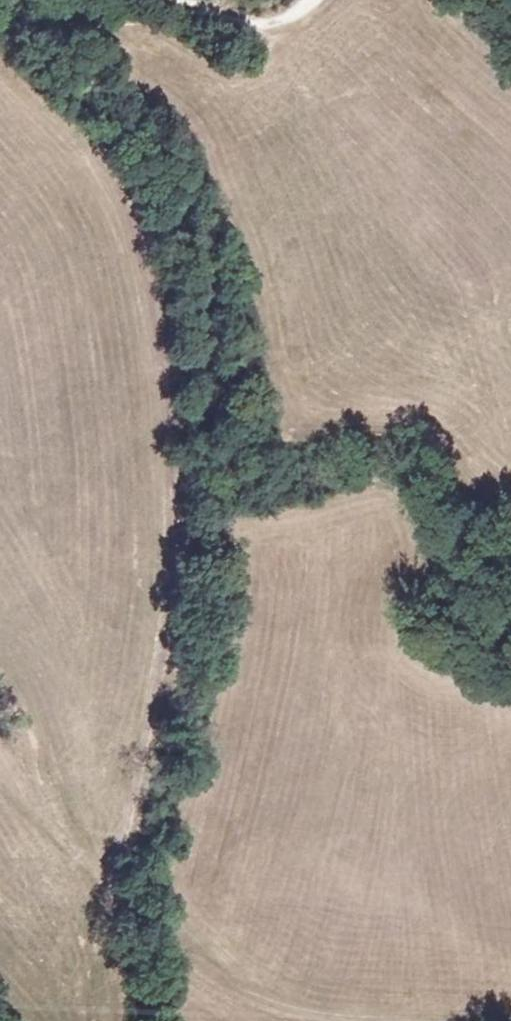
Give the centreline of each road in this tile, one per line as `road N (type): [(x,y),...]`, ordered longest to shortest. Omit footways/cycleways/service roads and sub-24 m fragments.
road 1 (track): [(102,897),(166,542),(163,377),(94,163),(0,67)]
road 2 (track): [(362,1020),(293,1013),(236,995),(102,897)]
road 3 (track): [(183,0),(259,31),(278,28),(315,0)]

